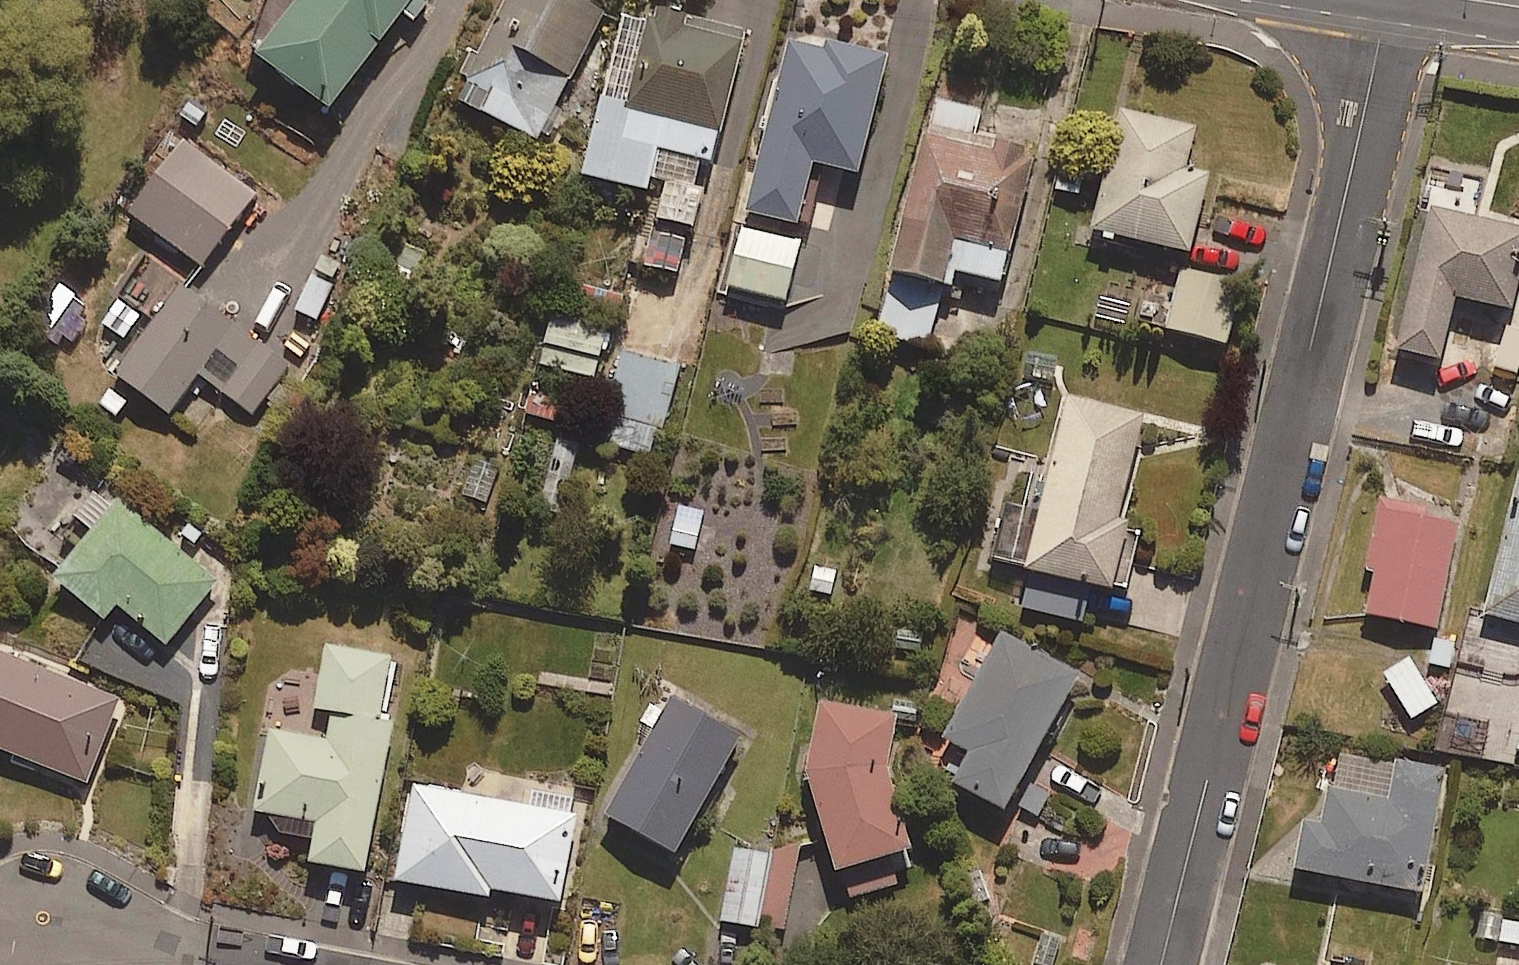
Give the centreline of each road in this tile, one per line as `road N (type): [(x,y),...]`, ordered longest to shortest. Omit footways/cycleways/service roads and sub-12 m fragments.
road 1 (residential): [(1167,964),(1391,0)]
road 2 (residential): [(42,923),(258,964)]

